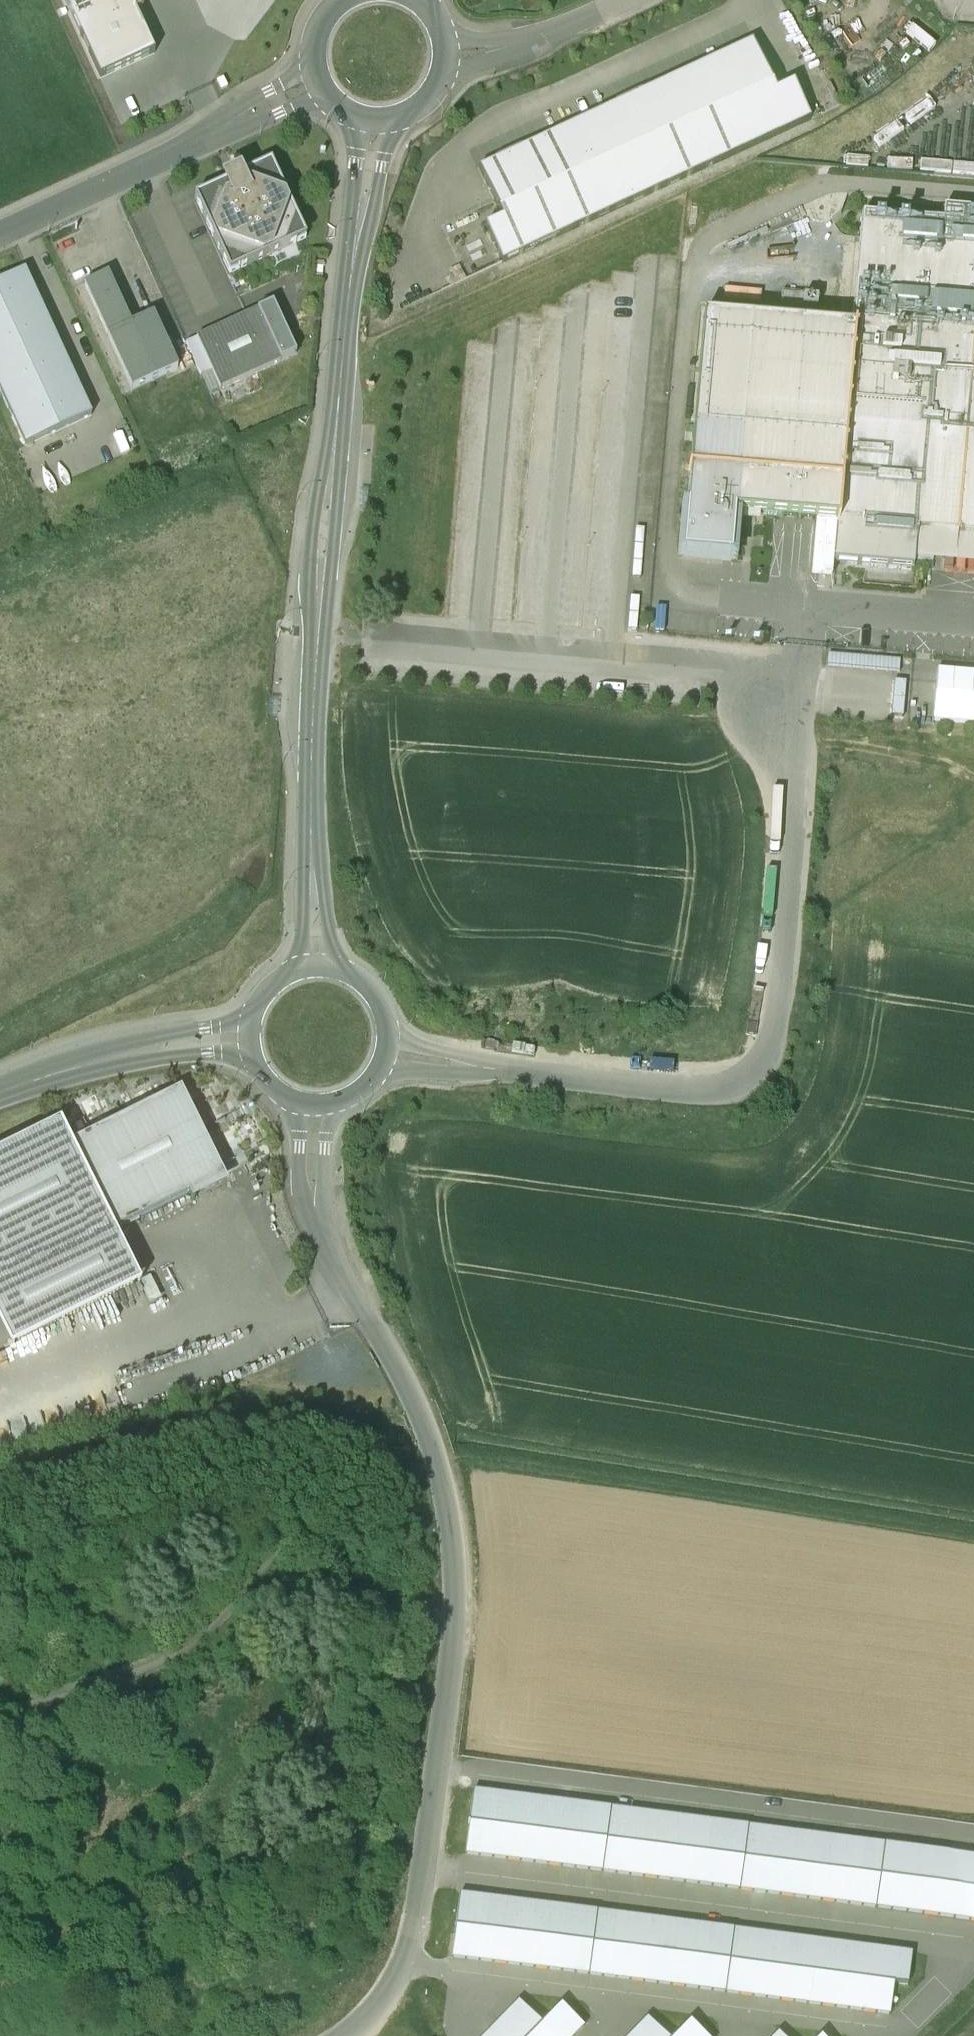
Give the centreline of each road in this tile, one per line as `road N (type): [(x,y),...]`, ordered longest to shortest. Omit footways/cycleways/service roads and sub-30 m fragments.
road 1 (unclassified): [(482,1072),(700,1094),(741,1085),(769,1054),(795,811),(791,724),(781,693),(755,668),(362,640)]
road 2 (unclassified): [(317,1226),(412,1391),(456,1557),(418,1929),(390,1995),(349,2035)]
road 3 (tertiary): [(314,968),(314,702),(345,325)]
road 4 (tertiary): [(249,1041),(96,1059),(0,1094)]
road 5 (tertiary): [(345,325),(397,120)]
road 6 (tertiary): [(355,118),(345,325)]
road 7 (unclassified): [(183,153),(0,237)]
road 8 (unclassified): [(312,64),(183,153)]
road 9 (unclassified): [(183,153),(326,97)]
road 10 (unclassified): [(298,1106),(299,1175),(317,1226)]

